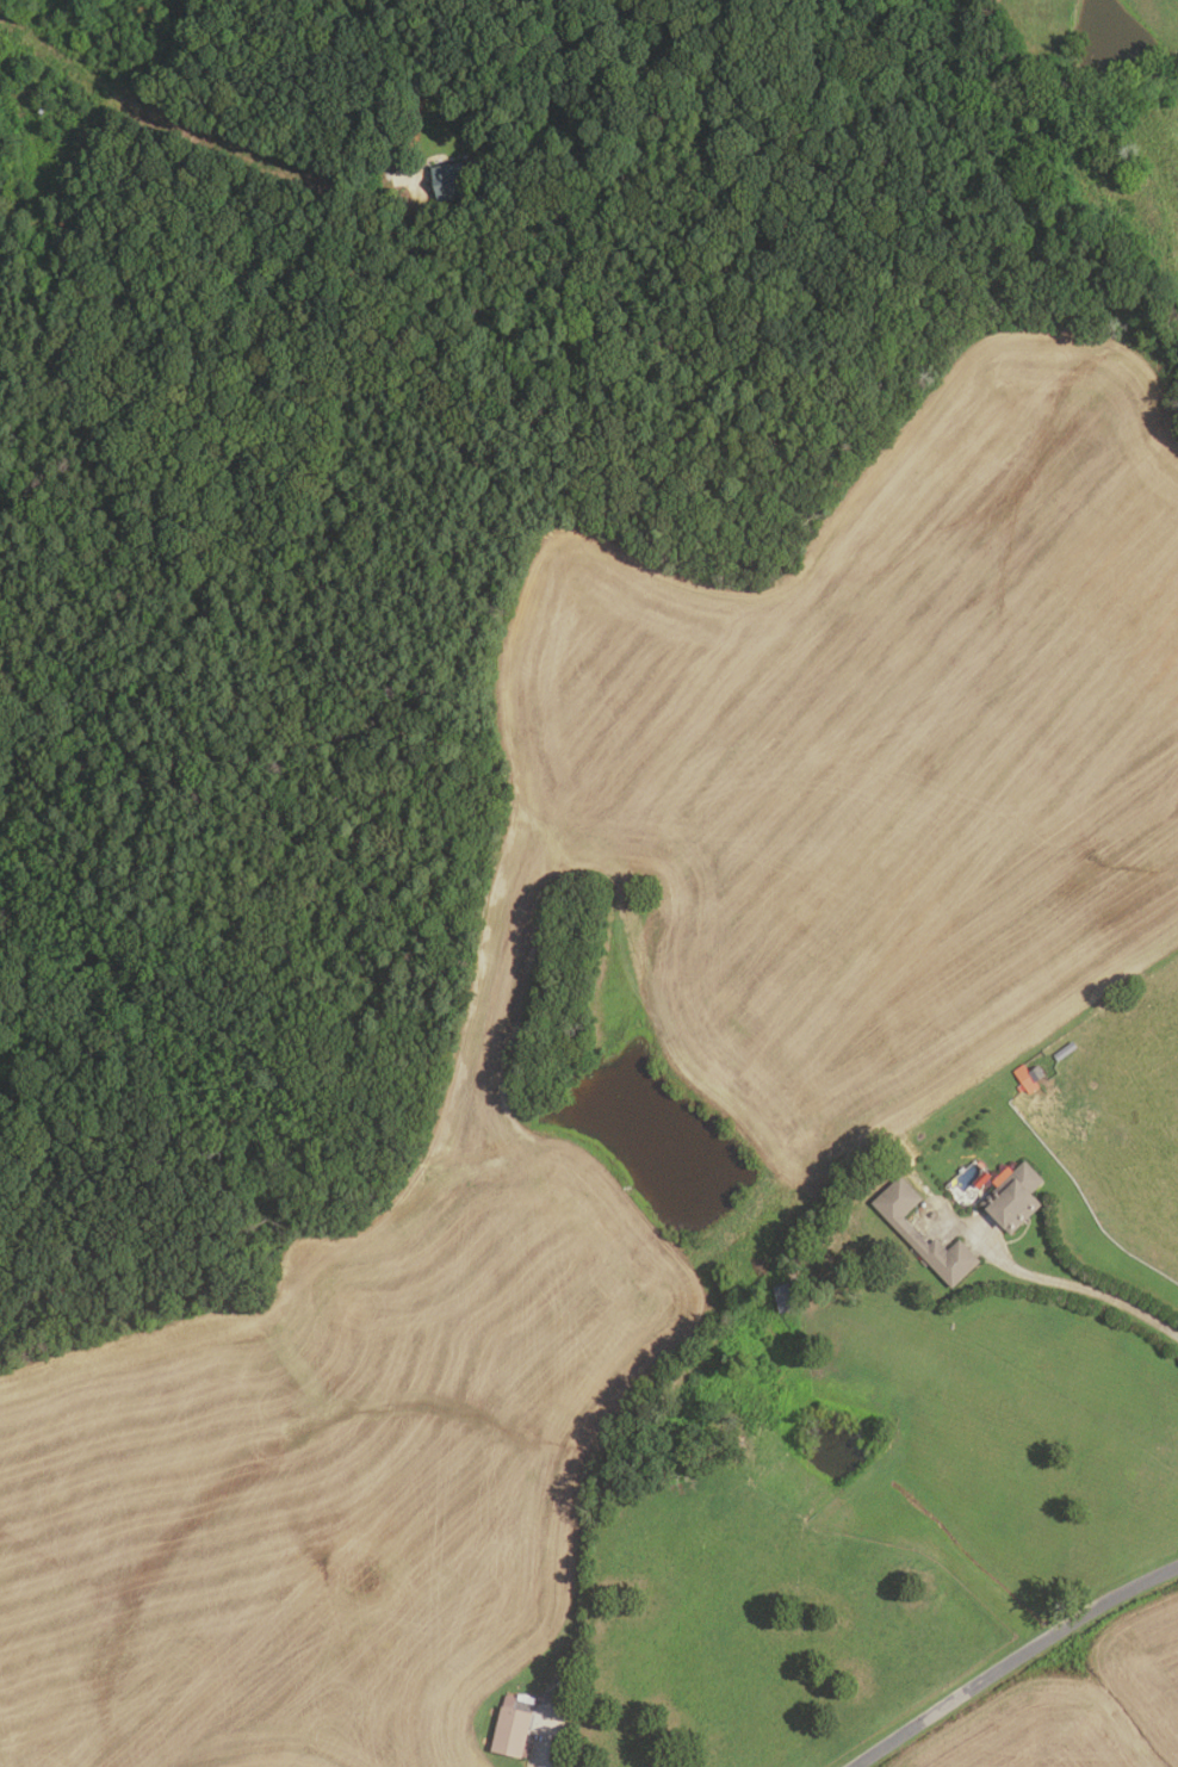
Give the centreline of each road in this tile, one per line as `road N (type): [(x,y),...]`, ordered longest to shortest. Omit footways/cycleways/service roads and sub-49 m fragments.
road 1 (residential): [(854,1766),(1052,1633),(1177,1566)]

